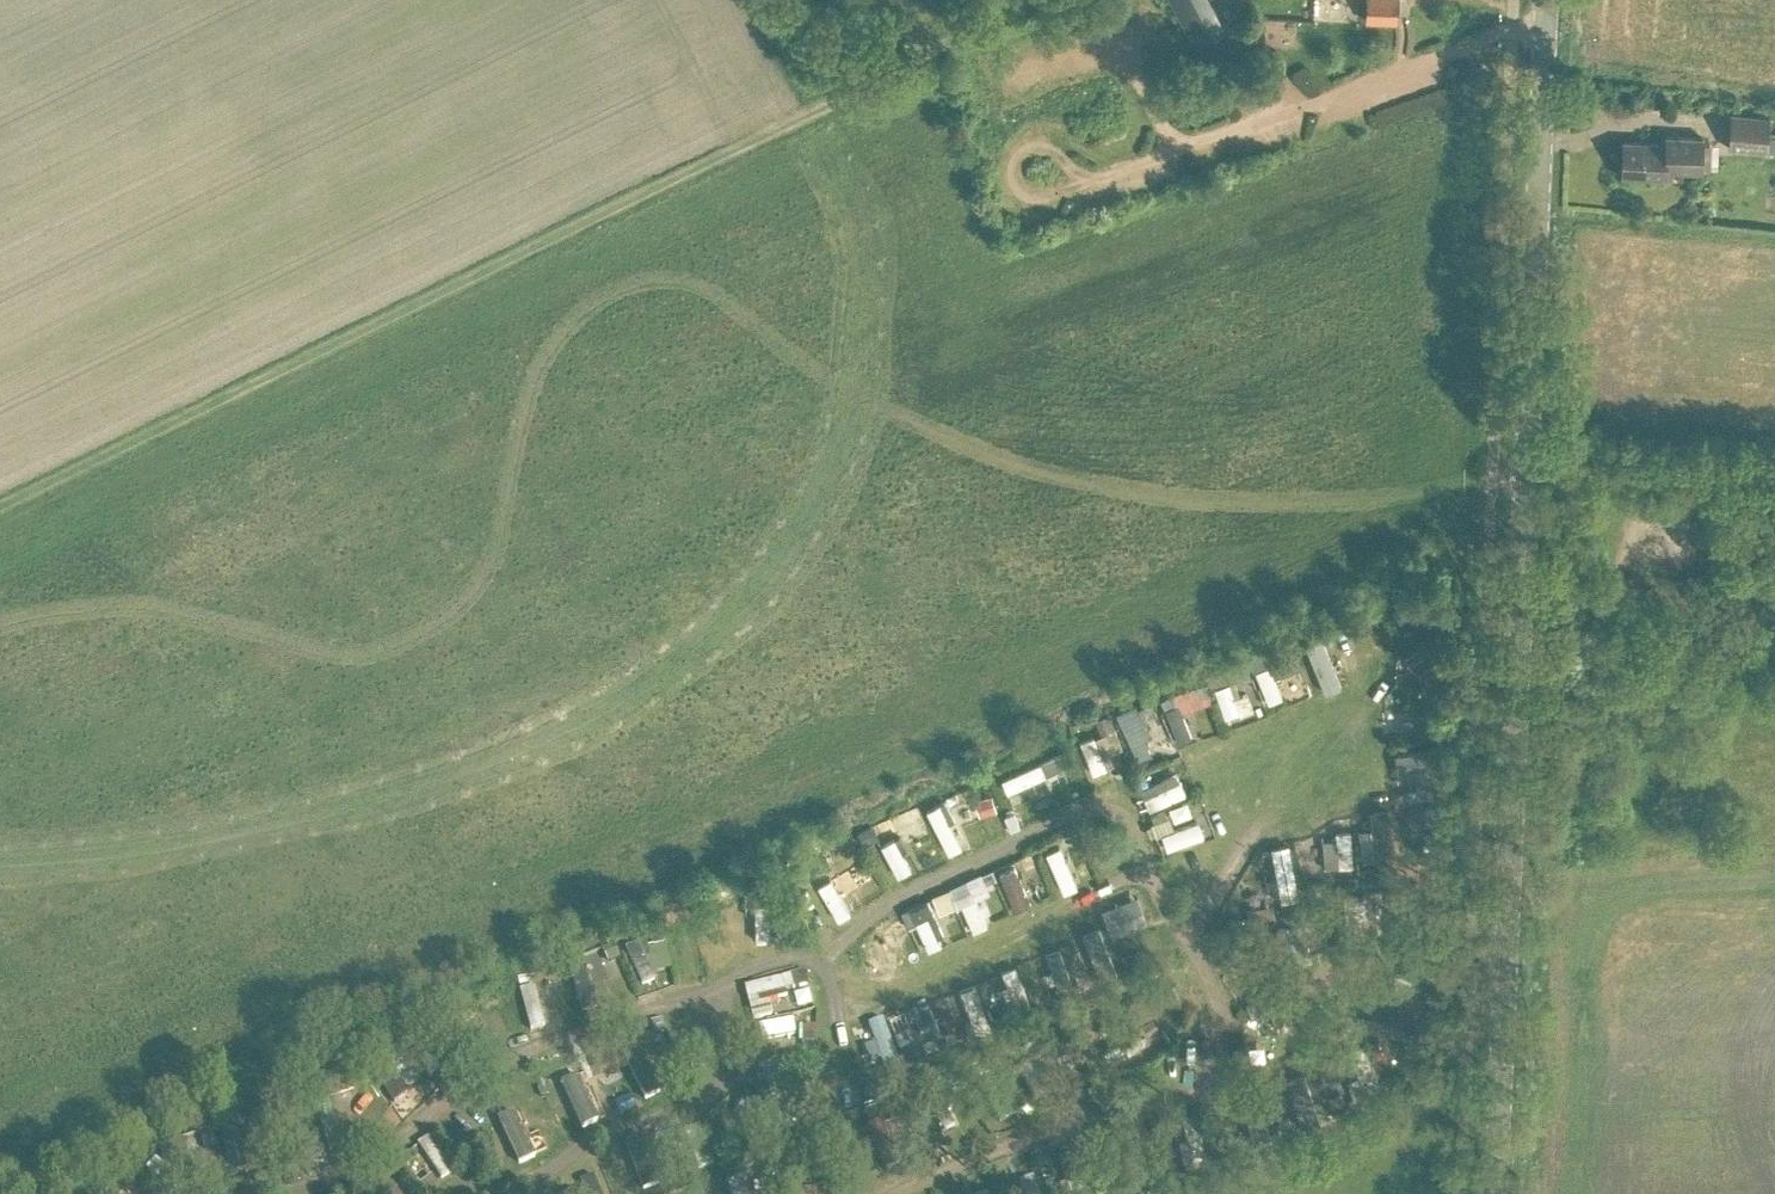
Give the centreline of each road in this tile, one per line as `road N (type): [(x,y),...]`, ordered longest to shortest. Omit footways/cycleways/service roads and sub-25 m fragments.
road 1 (track): [(0,623),(147,605),(341,657),(424,628),(454,608),(491,559),(537,370),(565,326),(608,294),(650,279),(690,278),(727,298),(794,355),(889,411),(1035,470),(1135,492),(1375,499),(1527,465)]
road 2 (track): [(0,862),(207,840),(438,783),(558,735),(665,671),(730,615),(818,492),(849,423),(866,320),(864,230),(808,103)]
road 3 (tertiary): [(1495,1193),(1545,0)]
road 4 (track): [(1021,0),(0,502)]

